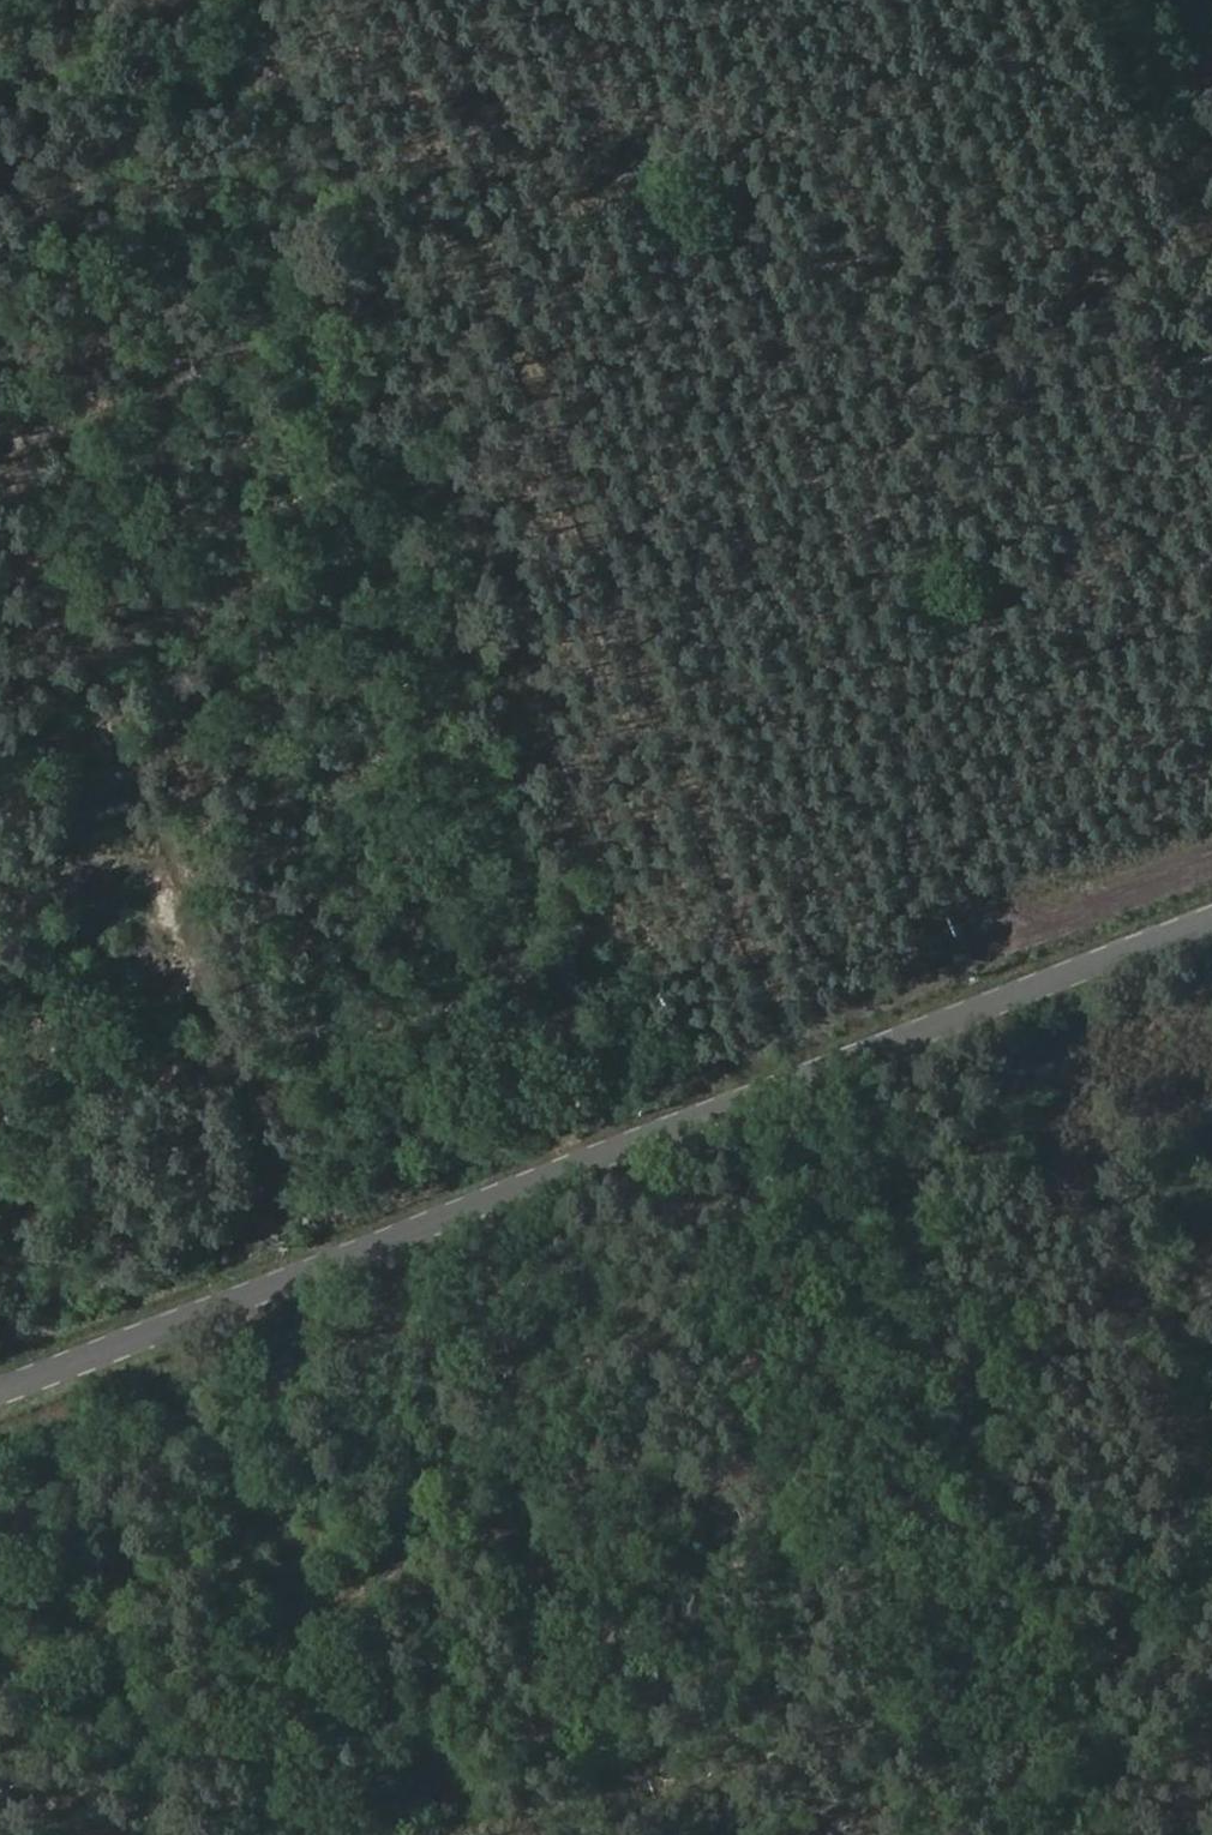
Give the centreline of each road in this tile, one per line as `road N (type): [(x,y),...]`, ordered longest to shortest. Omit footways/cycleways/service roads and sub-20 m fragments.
road 1 (tertiary): [(0,1385),(1211,918)]

